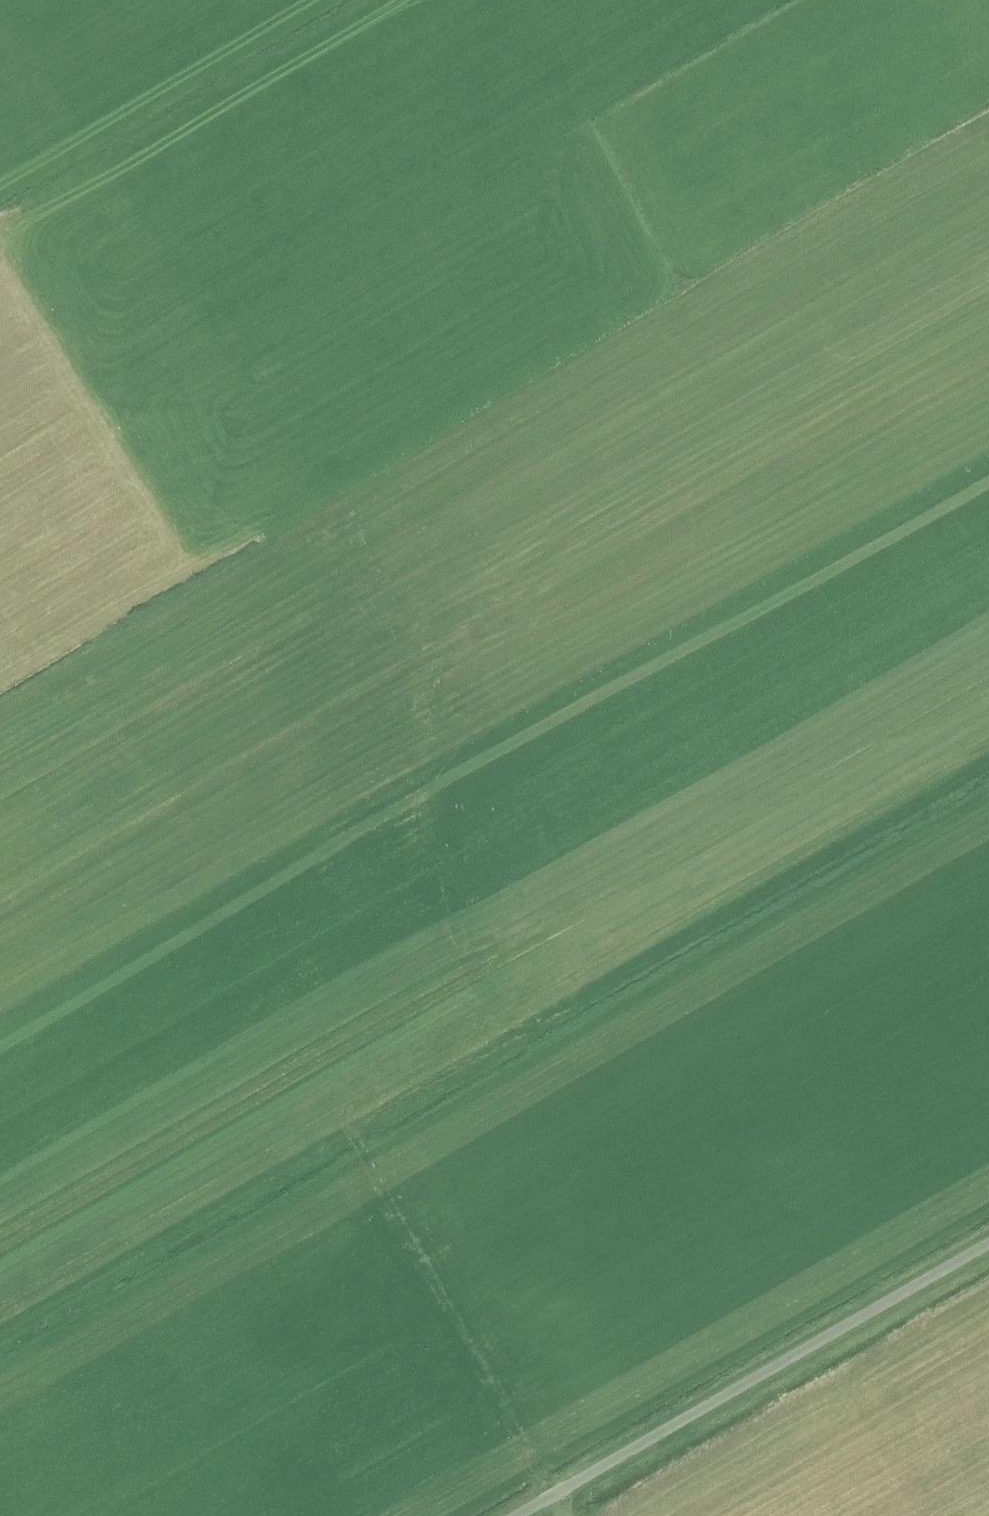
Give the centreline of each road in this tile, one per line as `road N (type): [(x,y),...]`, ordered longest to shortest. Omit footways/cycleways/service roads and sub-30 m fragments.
road 1 (unclassified): [(513,1515),(988,1243)]

